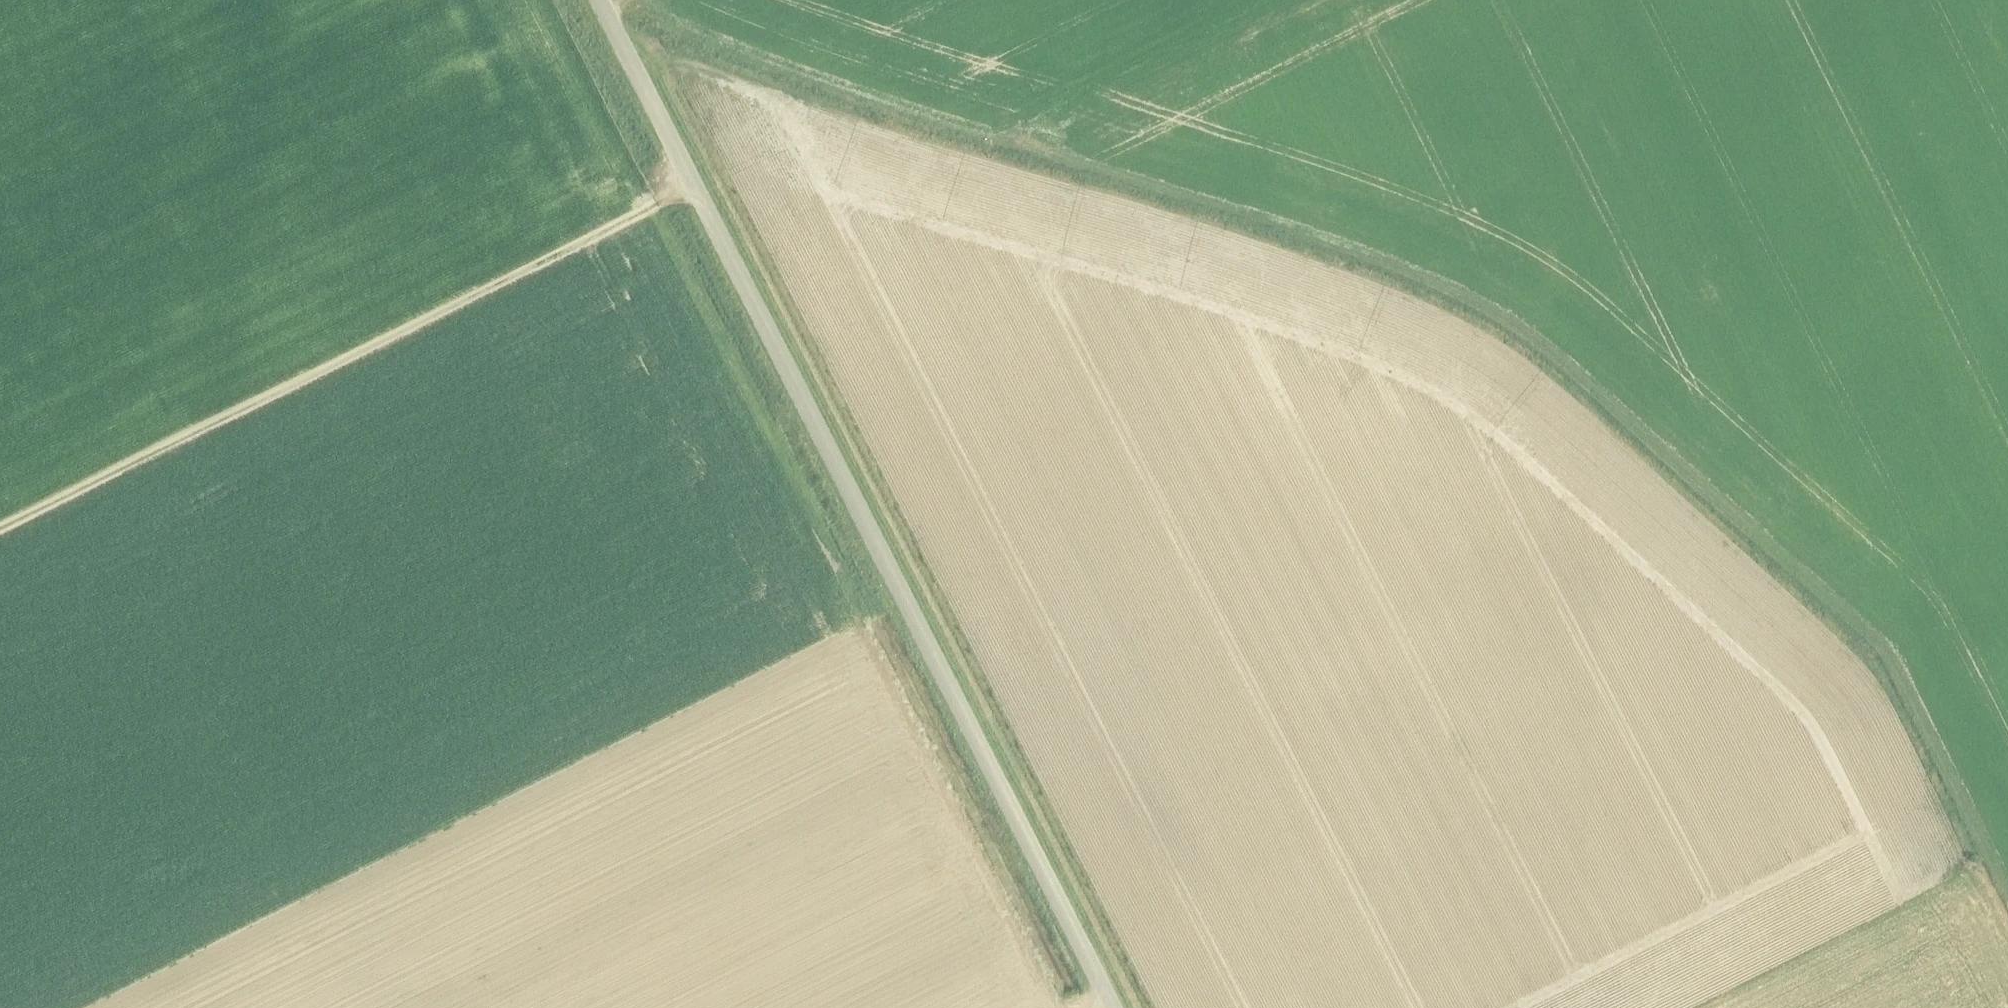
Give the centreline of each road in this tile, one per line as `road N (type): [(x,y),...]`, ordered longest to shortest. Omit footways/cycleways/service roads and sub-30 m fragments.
road 1 (unclassified): [(1115,1007),(600,0)]

